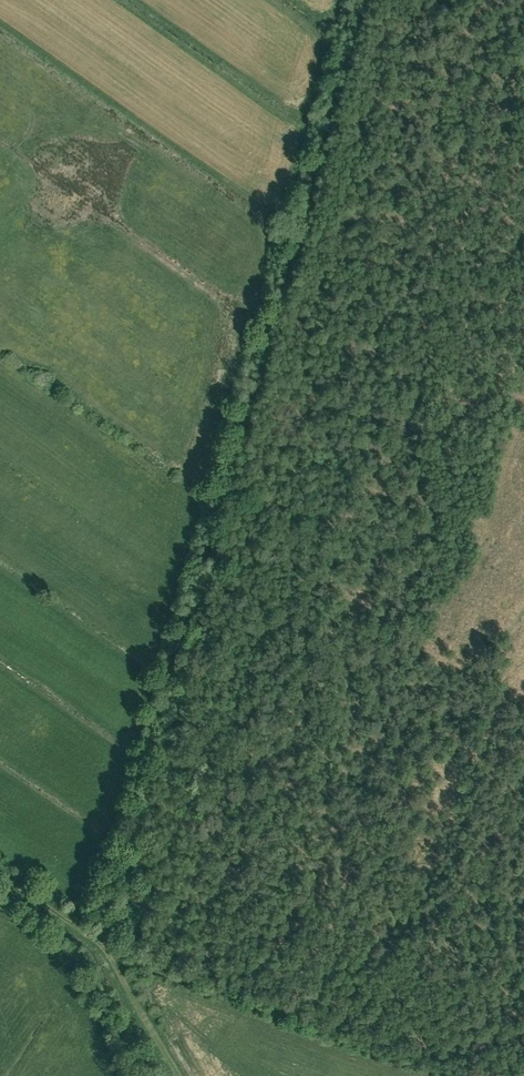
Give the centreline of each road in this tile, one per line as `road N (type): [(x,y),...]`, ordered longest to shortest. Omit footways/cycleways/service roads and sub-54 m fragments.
road 1 (track): [(0,881),(78,936),(166,1075)]

